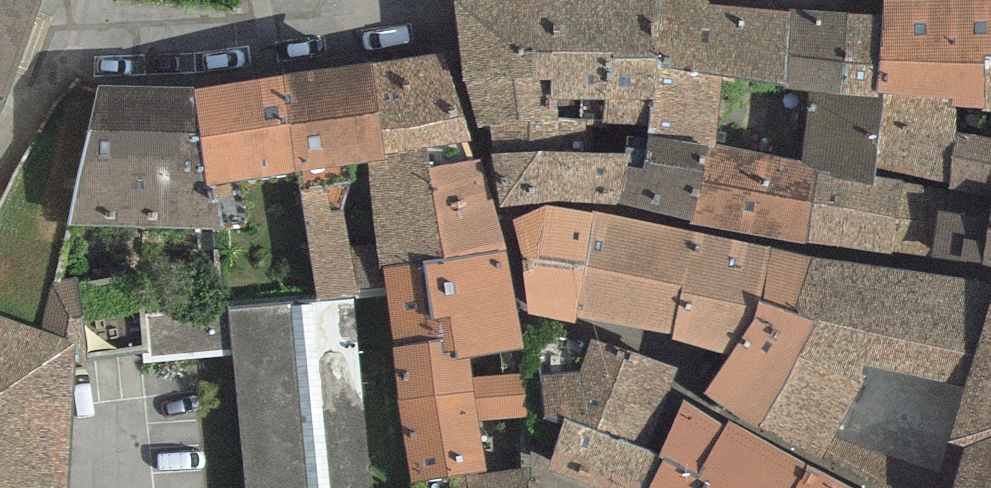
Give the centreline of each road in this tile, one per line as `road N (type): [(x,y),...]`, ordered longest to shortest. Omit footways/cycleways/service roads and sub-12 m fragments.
road 1 (residential): [(53,33),(261,33),(442,0)]

